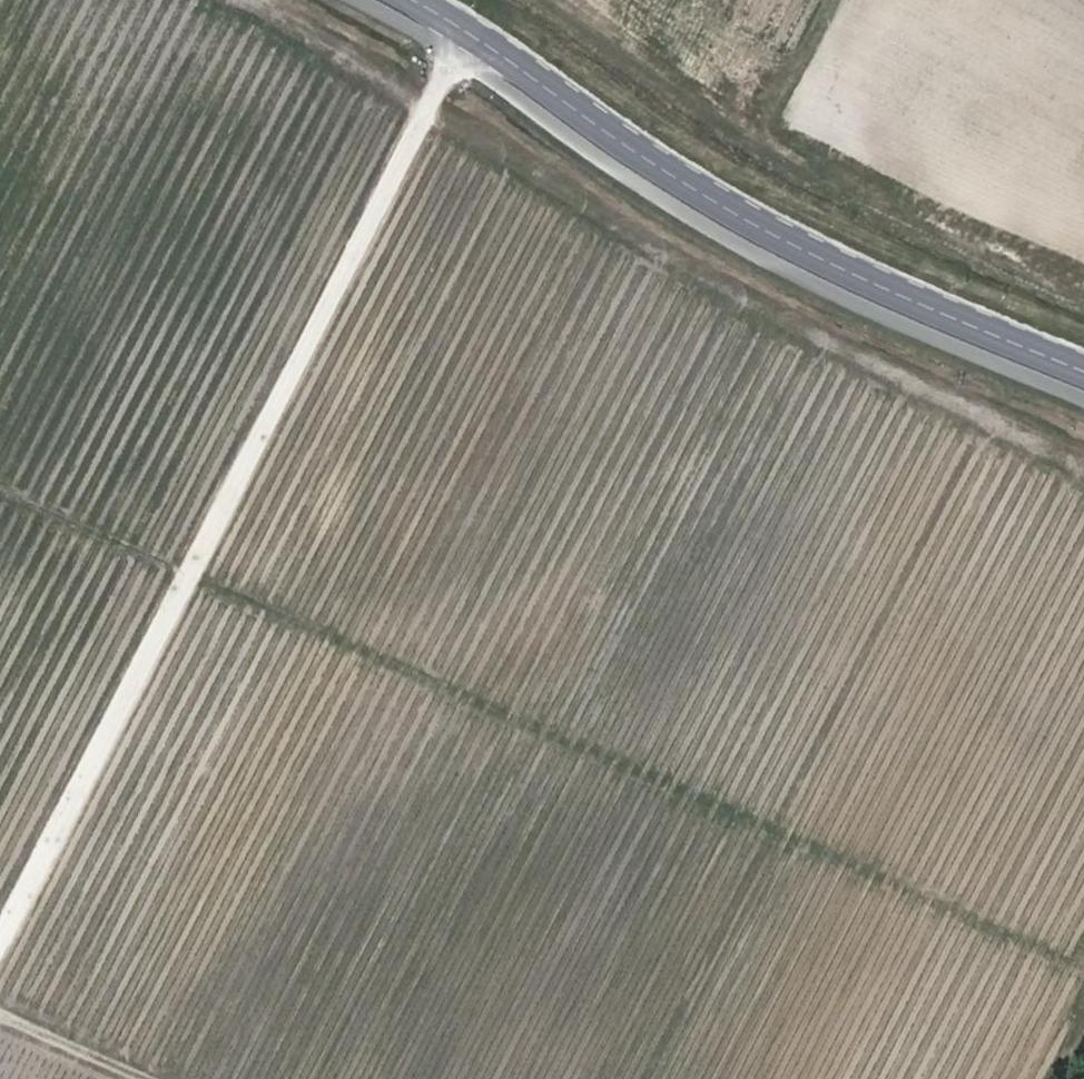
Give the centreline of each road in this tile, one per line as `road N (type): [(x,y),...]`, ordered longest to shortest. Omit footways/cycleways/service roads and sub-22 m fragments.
road 1 (track): [(478,47),(431,95),(0,944)]
road 2 (tertiary): [(1083,377),(742,224),(405,0)]

